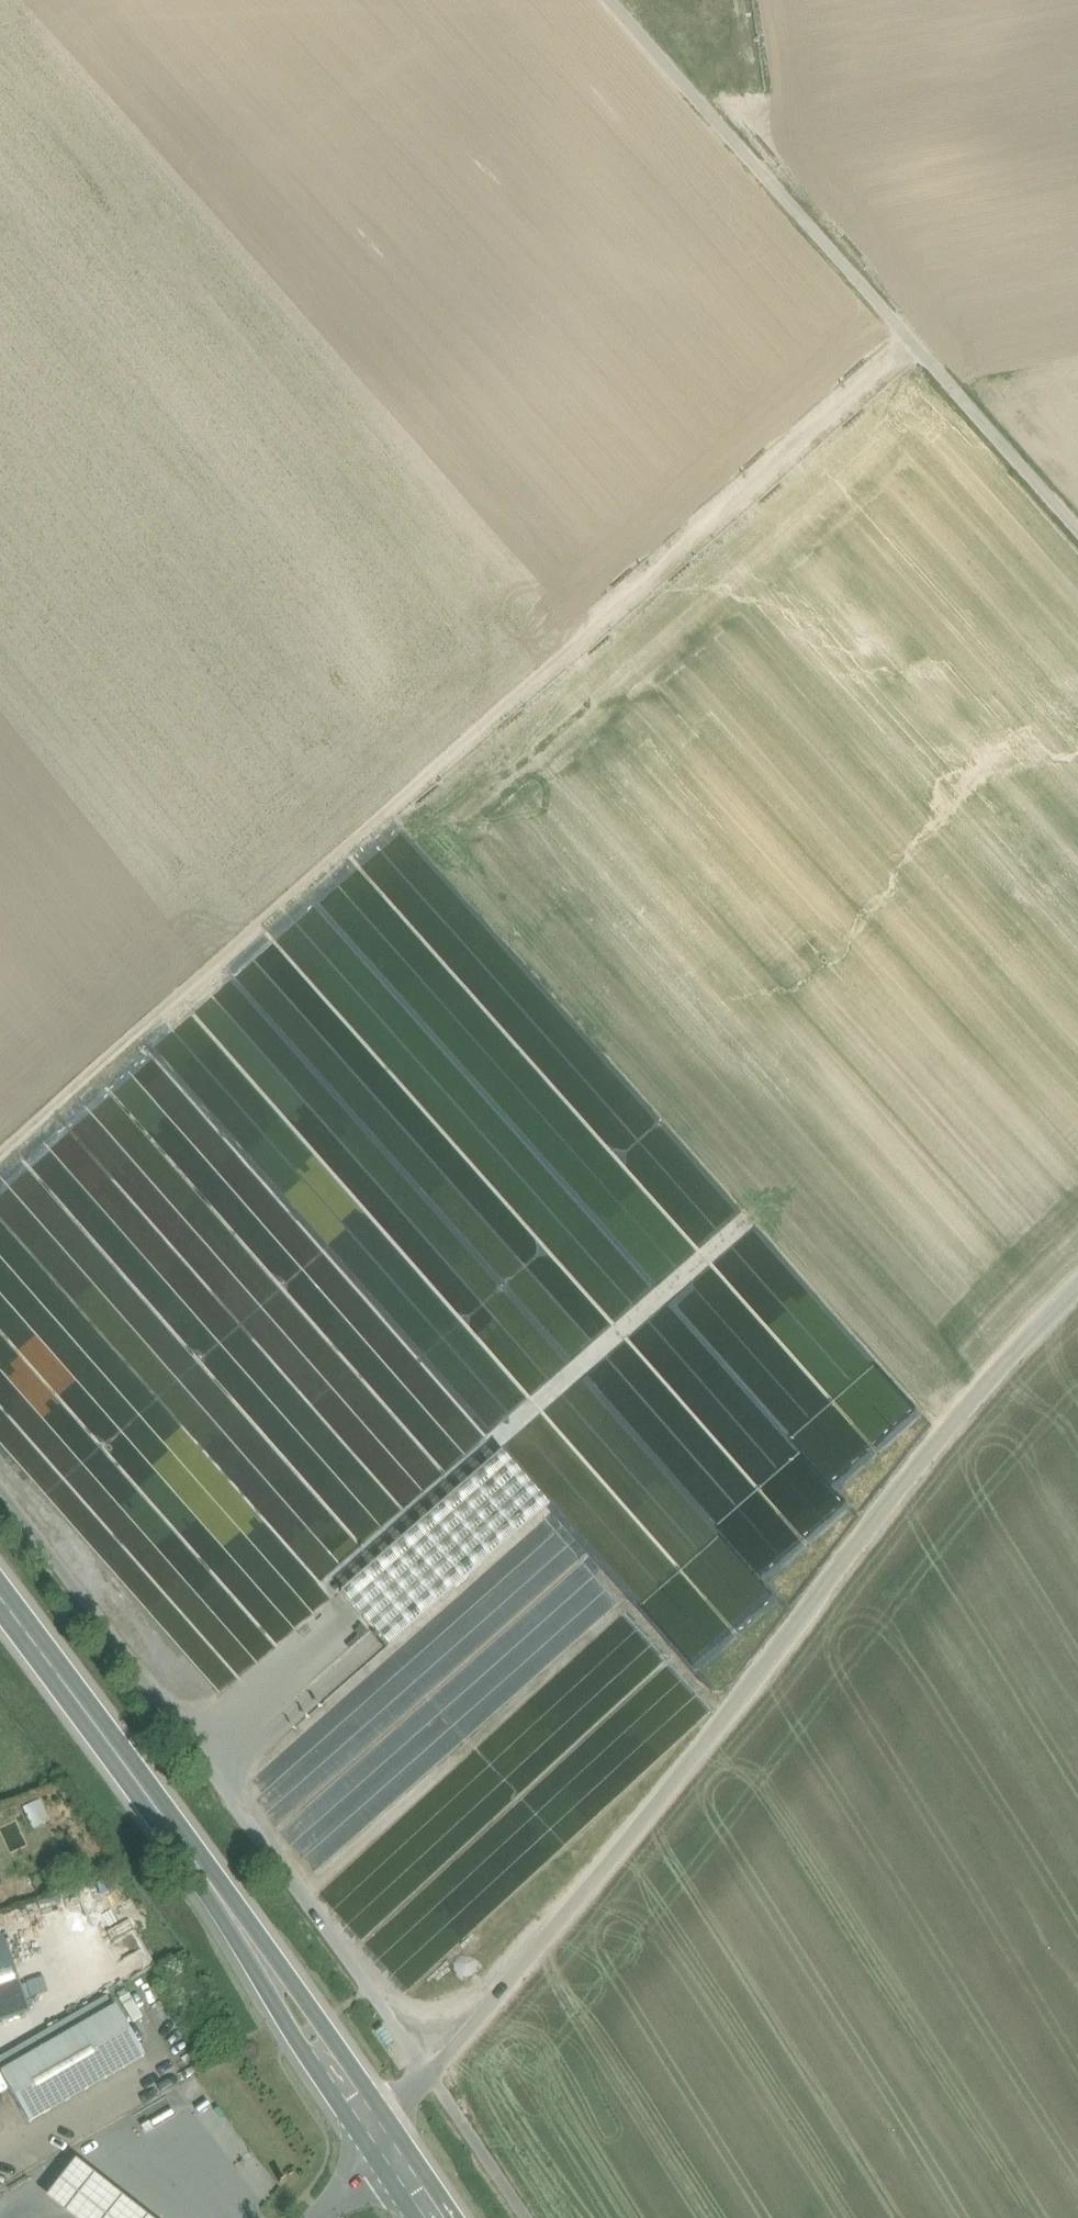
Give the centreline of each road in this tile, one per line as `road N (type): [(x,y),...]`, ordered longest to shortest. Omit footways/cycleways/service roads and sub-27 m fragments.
road 1 (track): [(0,1157),(913,345)]
road 2 (unclassified): [(380,2138),(945,1429),(1077,1297)]
road 3 (track): [(525,2217),(237,1806),(0,1496)]
road 4 (unclassified): [(1077,530),(606,0)]
road 5 (secondary): [(0,1600),(181,1840),(380,2138)]

